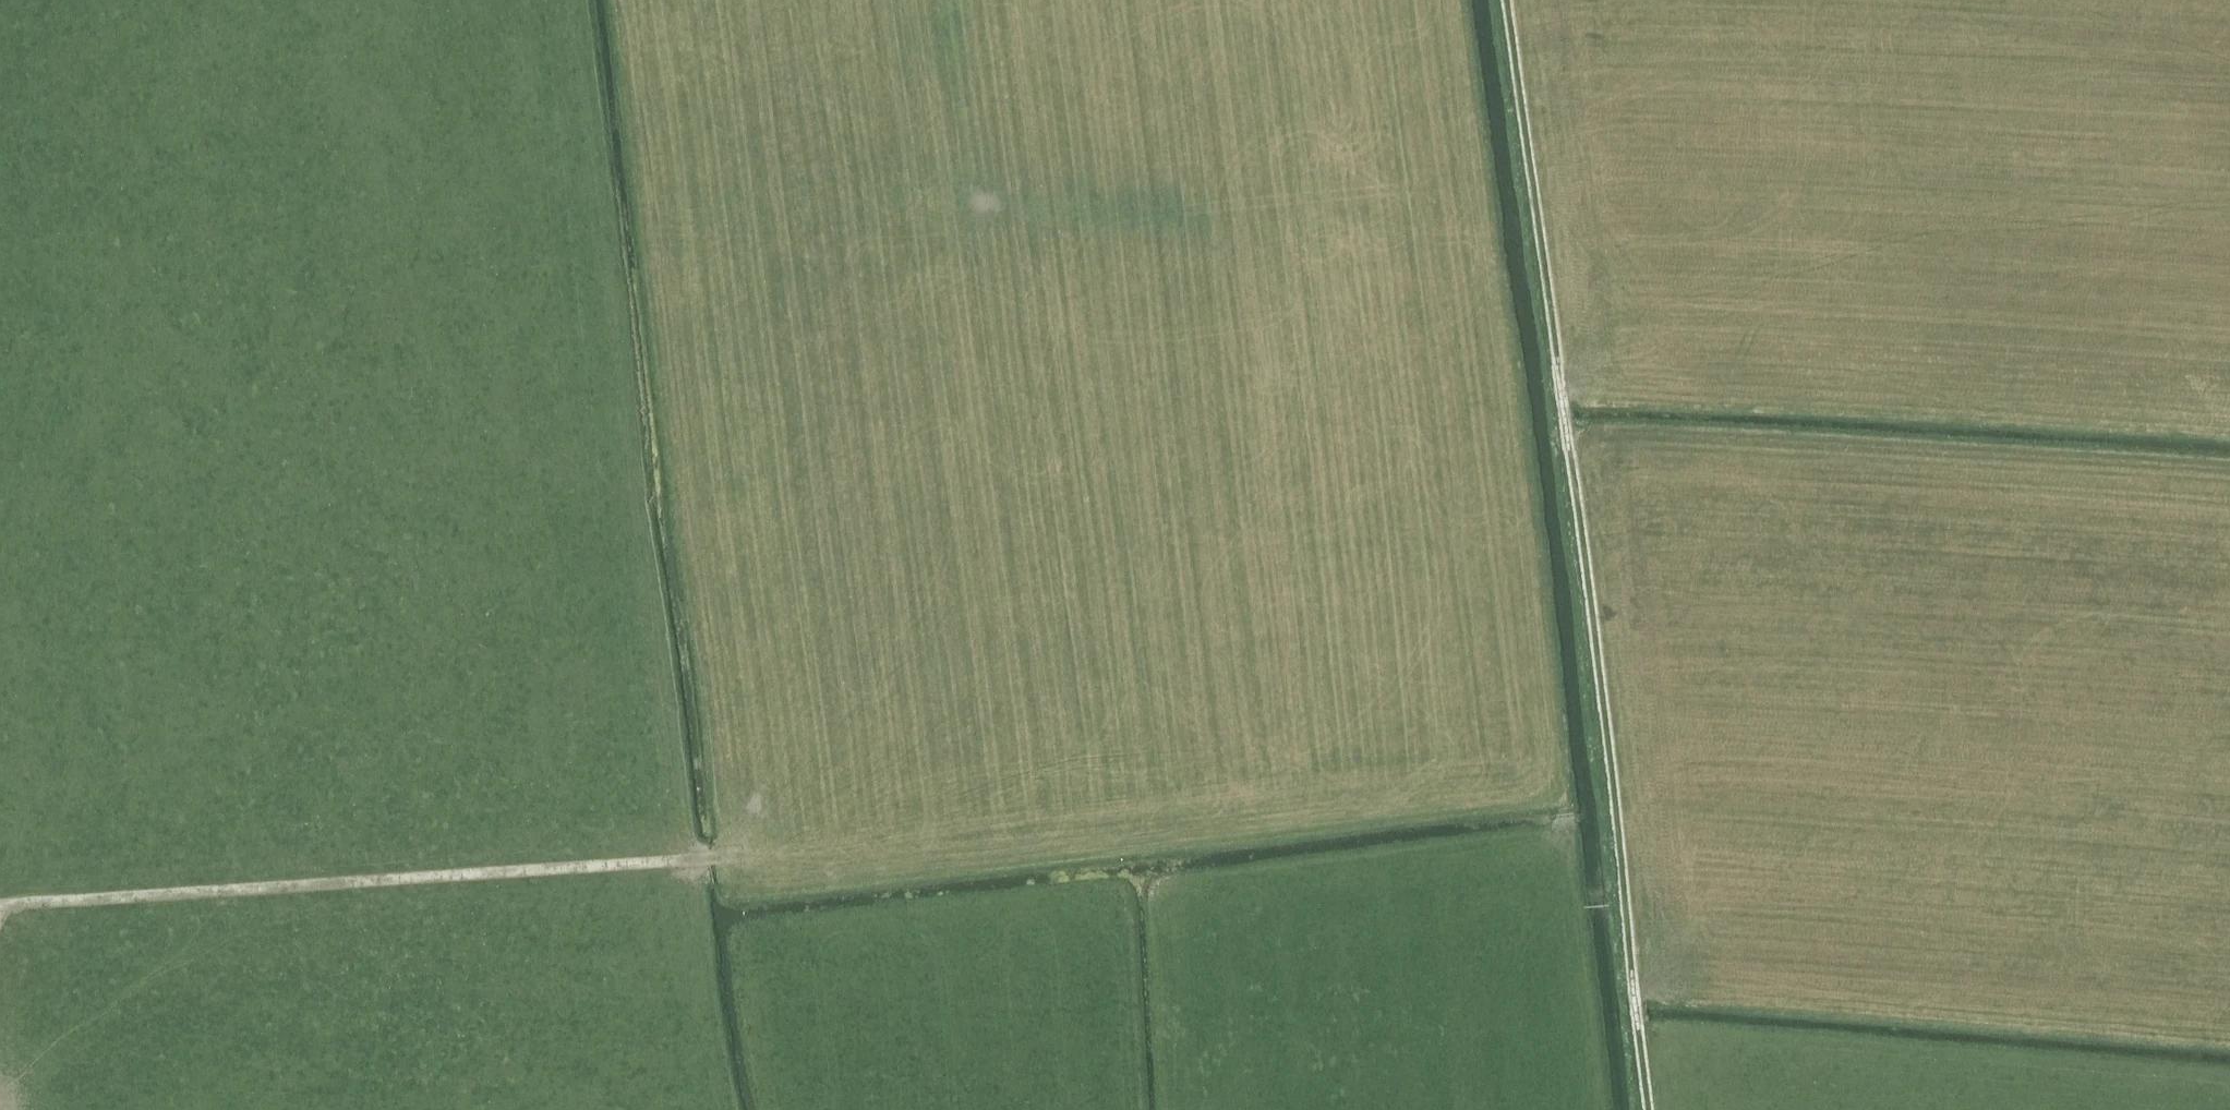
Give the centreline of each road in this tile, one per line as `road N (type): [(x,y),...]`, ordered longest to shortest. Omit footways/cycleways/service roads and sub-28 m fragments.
road 1 (track): [(1507,0),(1585,559),(1649,1109)]
road 2 (track): [(703,859),(0,905)]

